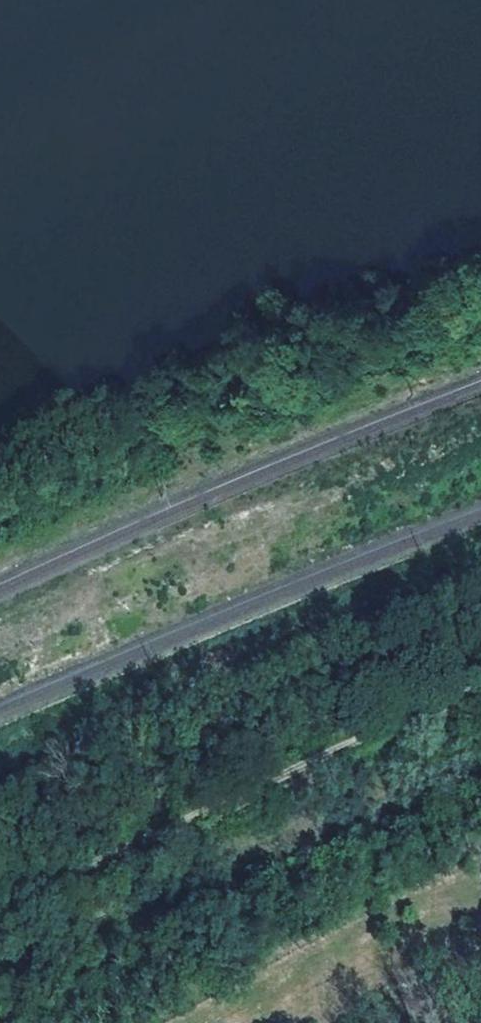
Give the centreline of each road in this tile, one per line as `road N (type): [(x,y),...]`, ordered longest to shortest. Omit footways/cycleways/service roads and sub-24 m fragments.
road 1 (track): [(480,691),(0,912)]

